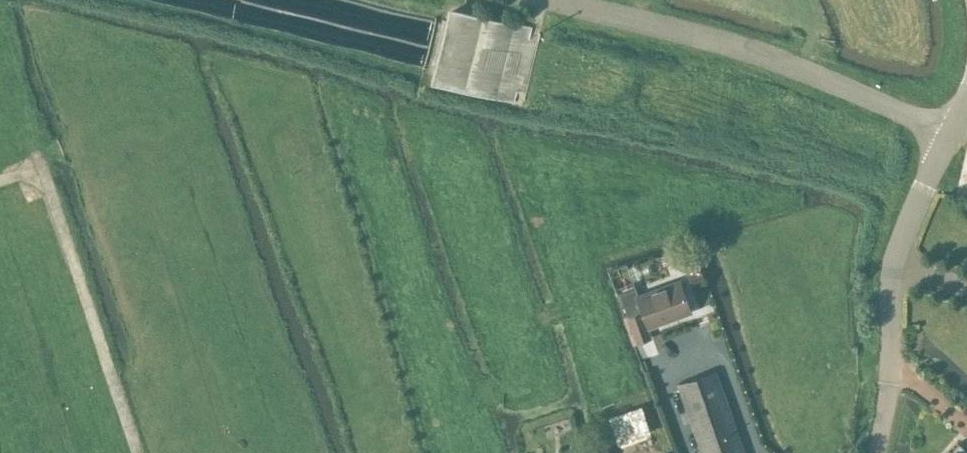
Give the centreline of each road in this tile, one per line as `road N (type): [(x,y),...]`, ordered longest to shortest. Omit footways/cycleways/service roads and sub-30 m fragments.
road 1 (tertiary): [(876,452),(890,386),(896,257),(966,101)]
road 2 (track): [(0,184),(35,173),(48,182),(138,452)]

